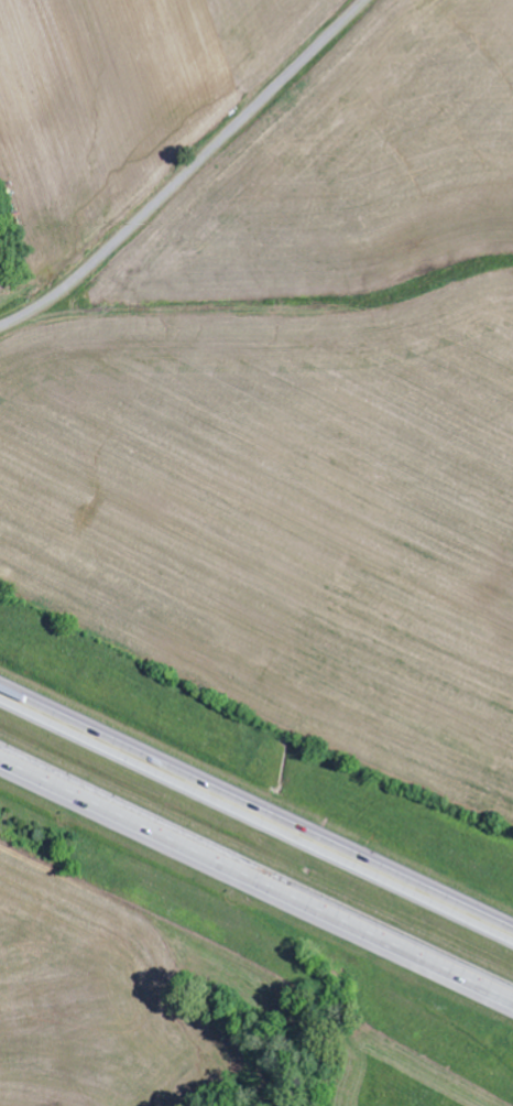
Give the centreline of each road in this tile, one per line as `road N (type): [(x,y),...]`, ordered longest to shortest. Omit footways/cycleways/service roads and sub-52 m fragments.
road 1 (motorway): [(512,936),(0,696)]
road 2 (motorway): [(0,764),(512,1002)]
road 3 (residential): [(0,327),(87,269),(362,0)]

